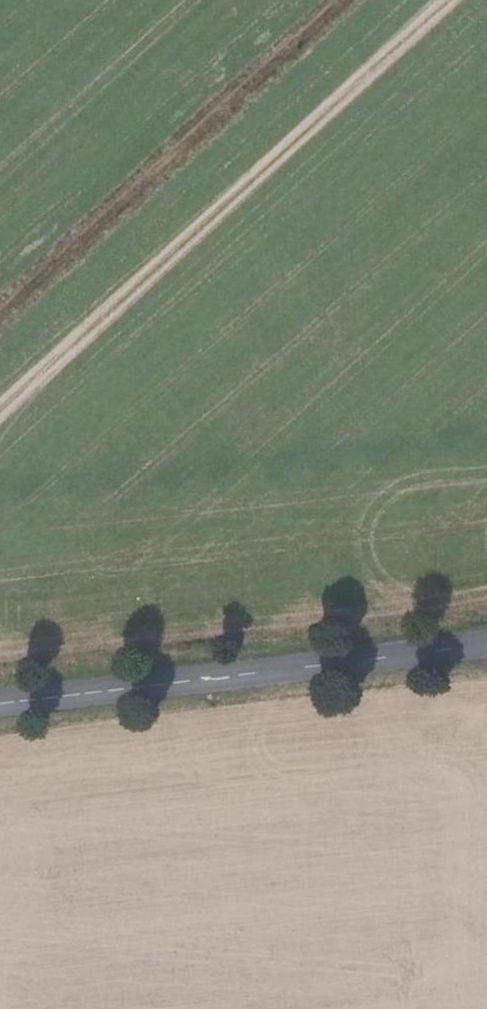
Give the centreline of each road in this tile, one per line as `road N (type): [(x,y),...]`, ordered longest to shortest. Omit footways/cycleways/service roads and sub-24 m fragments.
road 1 (tertiary): [(486,650),(0,707)]
road 2 (track): [(0,315),(341,0)]

